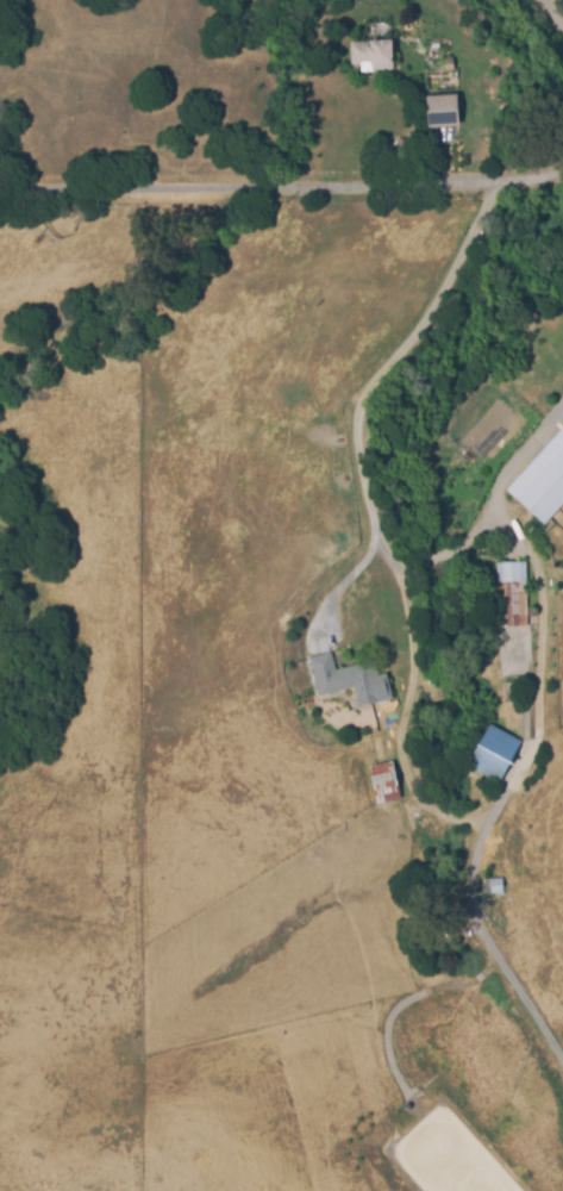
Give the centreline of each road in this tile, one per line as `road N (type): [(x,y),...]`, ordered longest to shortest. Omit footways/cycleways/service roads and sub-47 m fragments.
road 1 (residential): [(562,170),(551,179),(493,181),(0,180)]
road 2 (residential): [(493,181),(452,263),(401,332),(350,425),(354,490),(387,556),(408,637),(407,678)]

